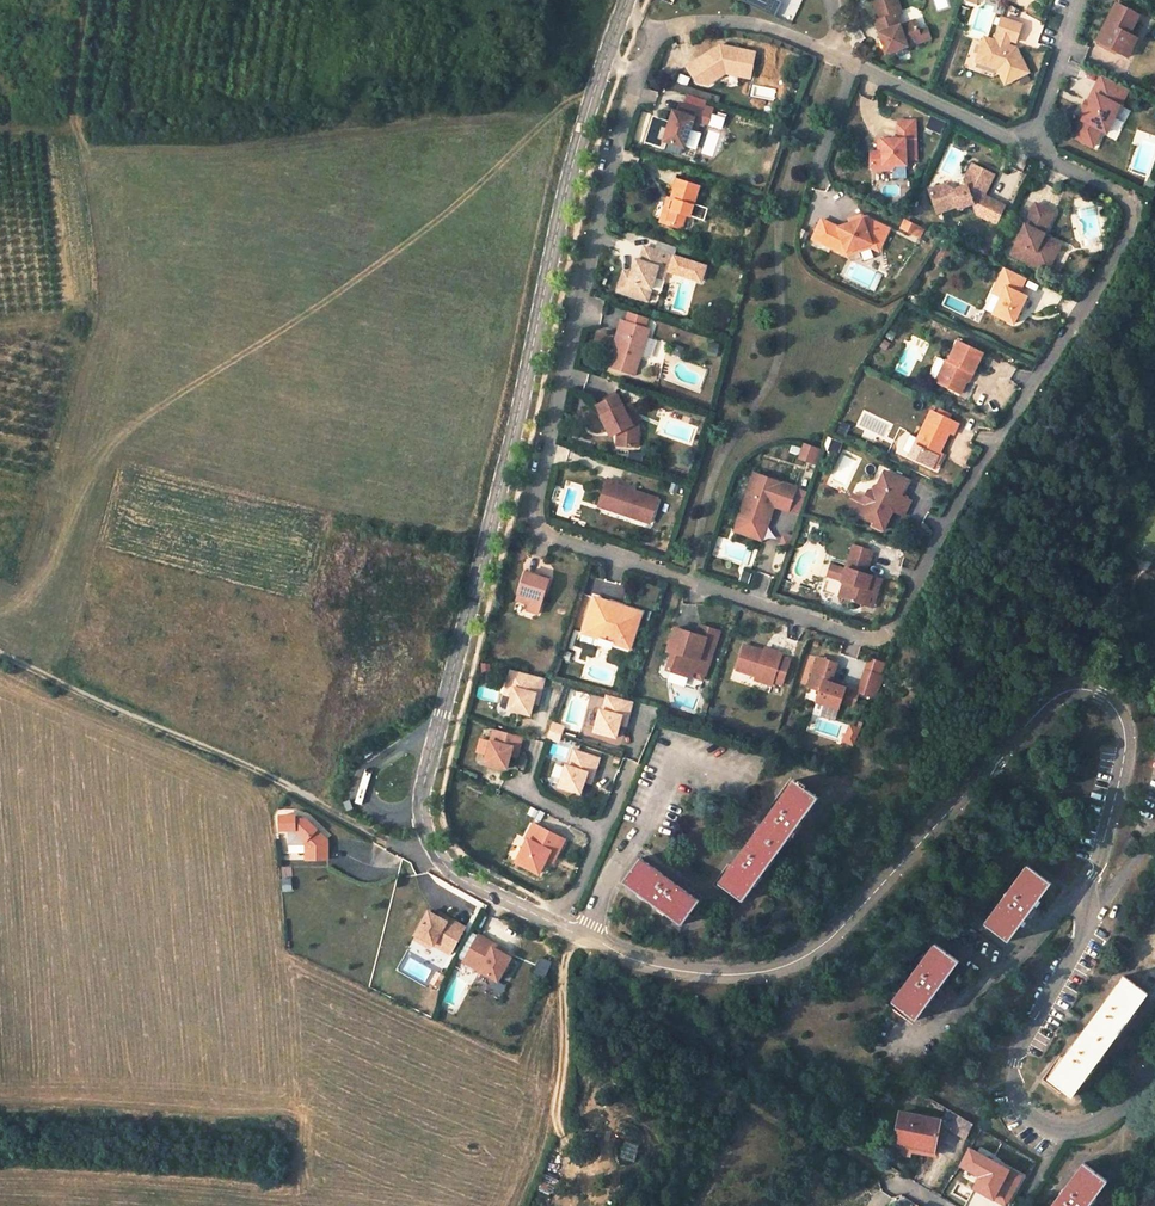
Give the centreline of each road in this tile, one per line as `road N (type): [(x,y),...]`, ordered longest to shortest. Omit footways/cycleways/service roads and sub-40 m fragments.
road 1 (residential): [(1025,151),(1112,191),(1127,212),(894,622),(876,640),(848,638),(546,536),(533,516),(616,133),(639,72)]
road 2 (residential): [(1154,1062),(1123,1101),(1090,1125),(1052,1133),(1027,1119),(1015,1094),(1015,1053),(1080,936),(1125,736),(1114,705),(1080,688),(1051,695),(820,944),(759,974),(665,967),(558,925)]
road 3 (residential): [(558,925),(491,895),(442,859),(426,834),(422,794),(605,61)]
road 4 (track): [(0,652),(295,790),(396,847),(442,859)]
road 5 (residential): [(840,56),(1025,151)]
road 6 (residential): [(659,32),(694,22),(759,27),(840,56)]
road 7 (residential): [(1076,0),(1025,151)]

